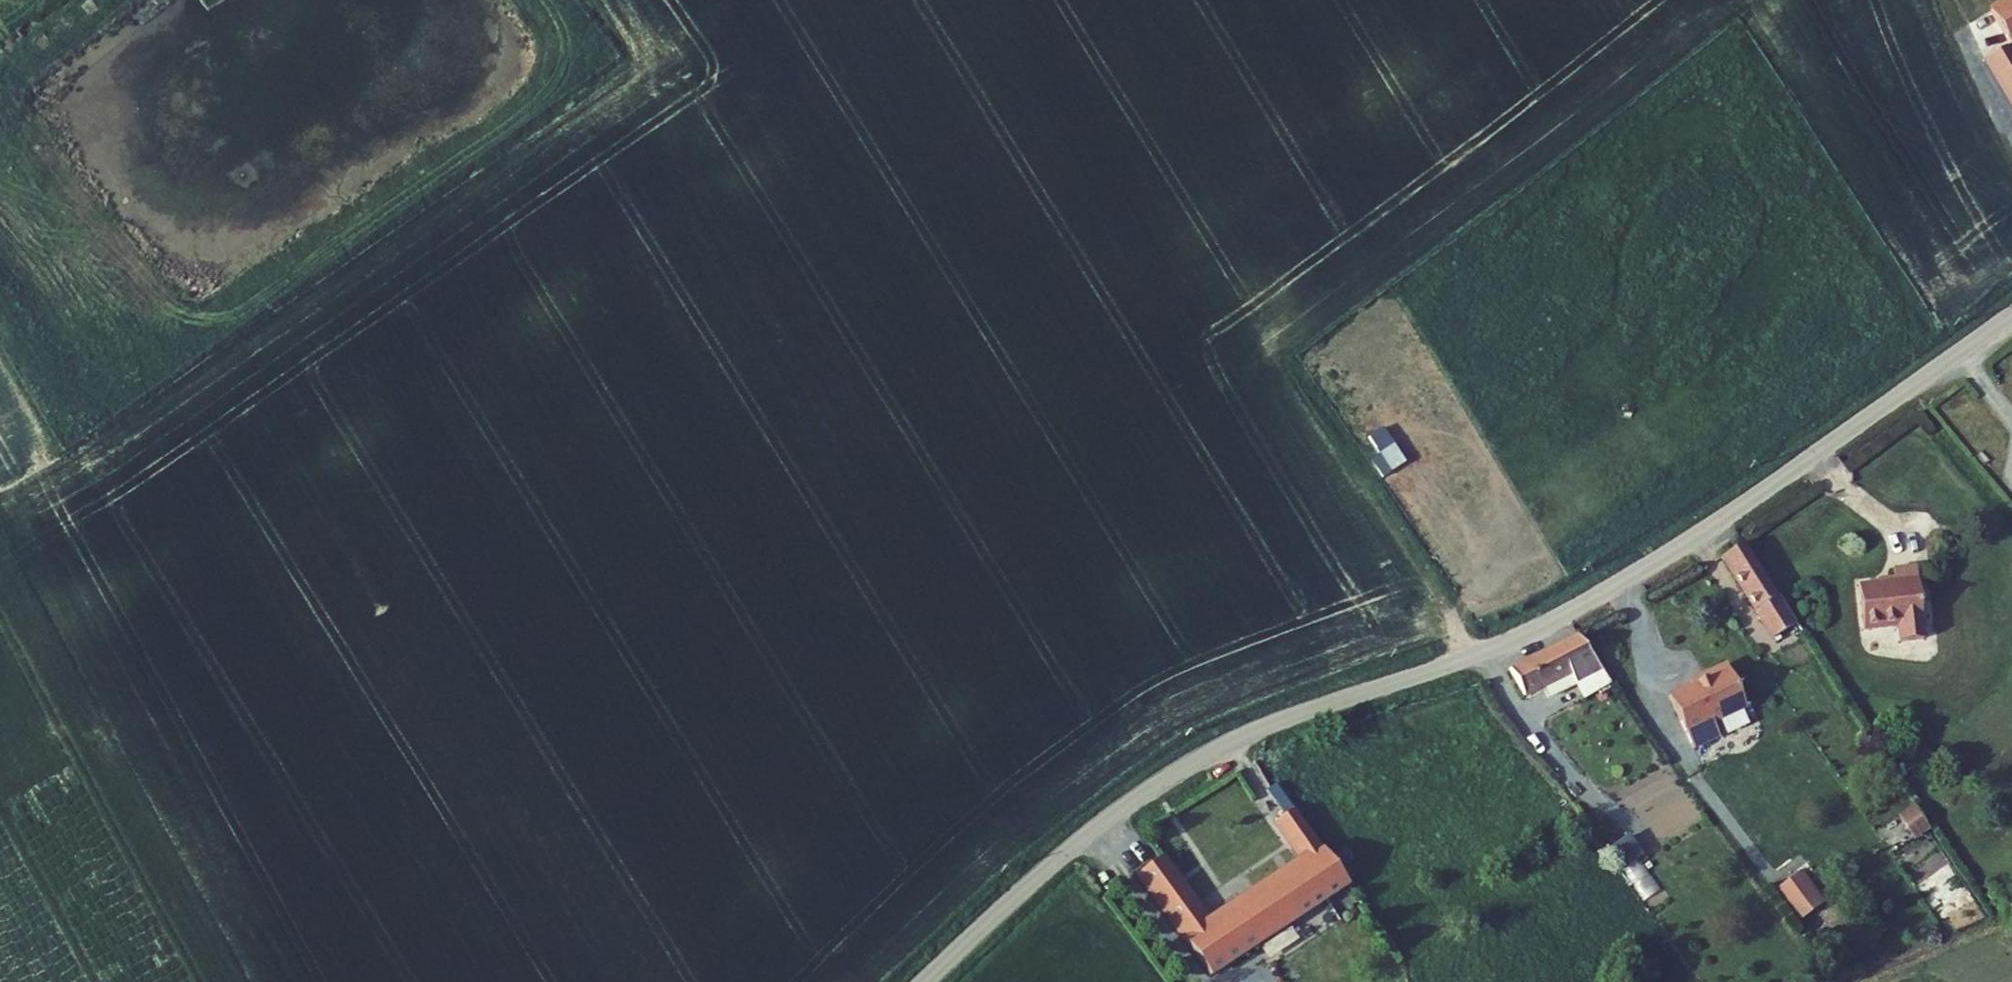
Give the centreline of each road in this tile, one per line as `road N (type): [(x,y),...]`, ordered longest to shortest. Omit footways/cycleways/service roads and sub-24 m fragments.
road 1 (unclassified): [(926,981),(1109,817),(1181,768),(1270,723),(1461,659),(1577,609),(2011,316)]

